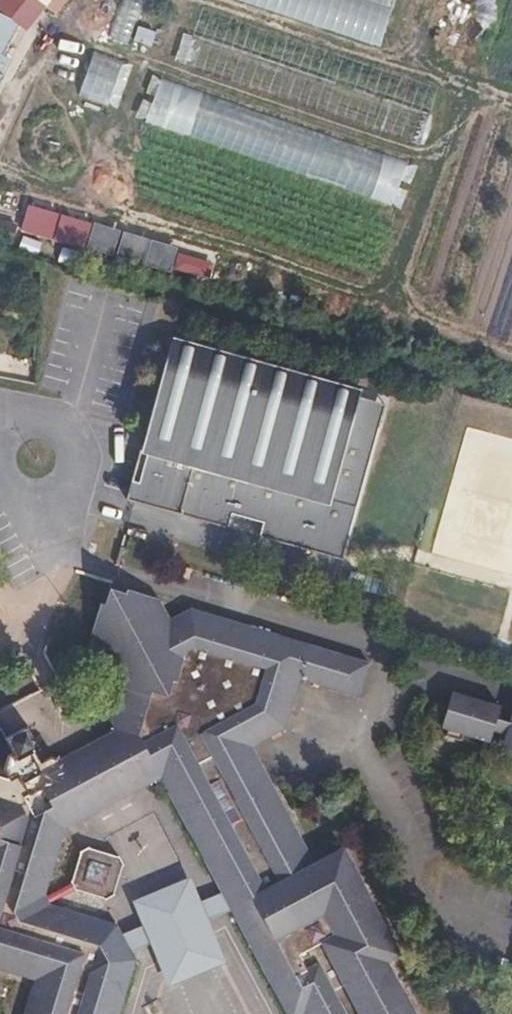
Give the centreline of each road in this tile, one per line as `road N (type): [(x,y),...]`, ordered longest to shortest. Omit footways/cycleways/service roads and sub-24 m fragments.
road 1 (residential): [(9,442),(3,465),(13,487),(34,497),(65,485),(72,454),(60,435),(39,428),(18,434)]

